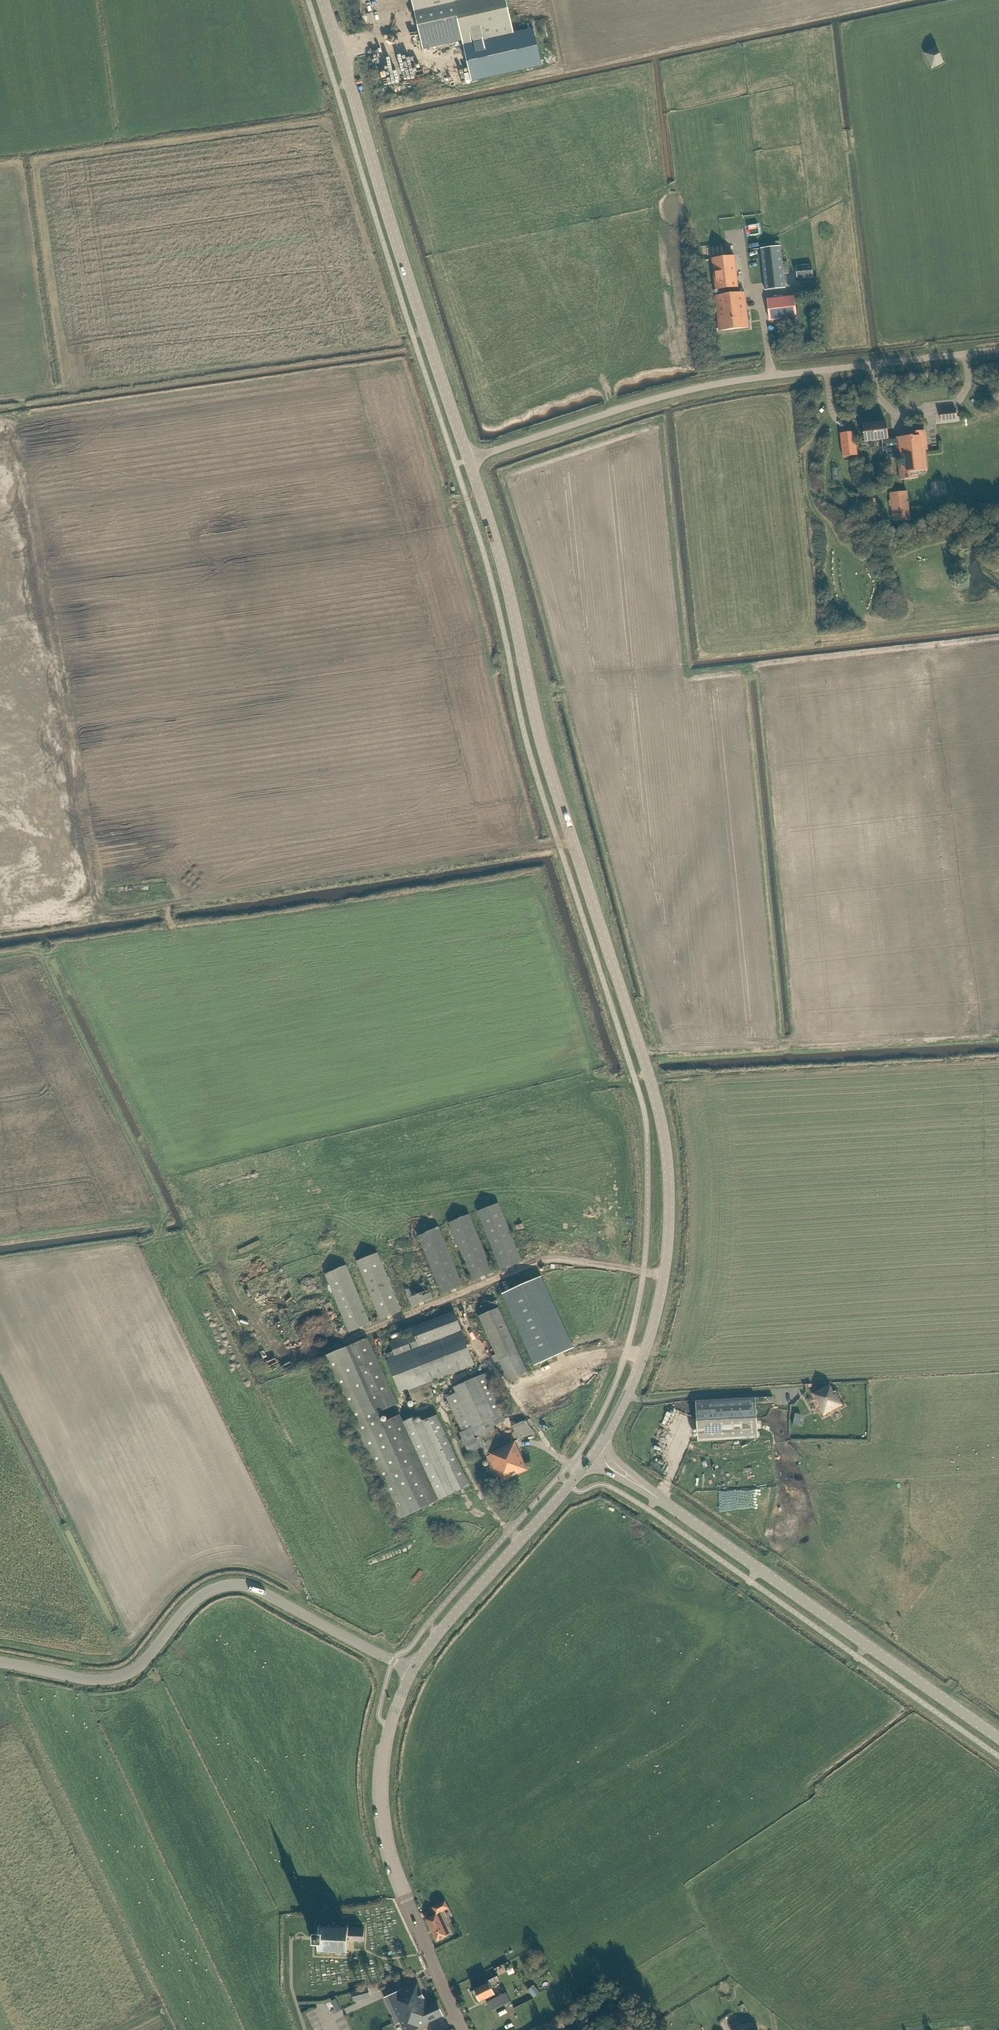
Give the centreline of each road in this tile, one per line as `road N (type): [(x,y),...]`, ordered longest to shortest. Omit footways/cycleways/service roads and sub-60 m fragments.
road 1 (tertiary): [(601,1446),(658,1308),(668,1164),(645,1059),(550,775),(470,460)]
road 2 (track): [(572,842),(0,931)]
road 3 (unclassified): [(470,460),(704,387),(998,350)]
road 4 (tertiary): [(470,460),(323,0)]
road 5 (tertiary): [(0,1662),(78,1679),(124,1676),(199,1598),(238,1585),(412,1672)]
road 6 (tertiary): [(998,1738),(658,1498)]
road 7 (tertiary): [(458,2018),(395,1870),(382,1808),(391,1726),(412,1672)]
road 8 (tertiary): [(412,1672),(590,1461)]
road 9 (track): [(521,1540),(484,1503),(444,1413),(402,1406),(371,1330)]
road 10 (track): [(77,1655),(80,1727),(147,1870)]

